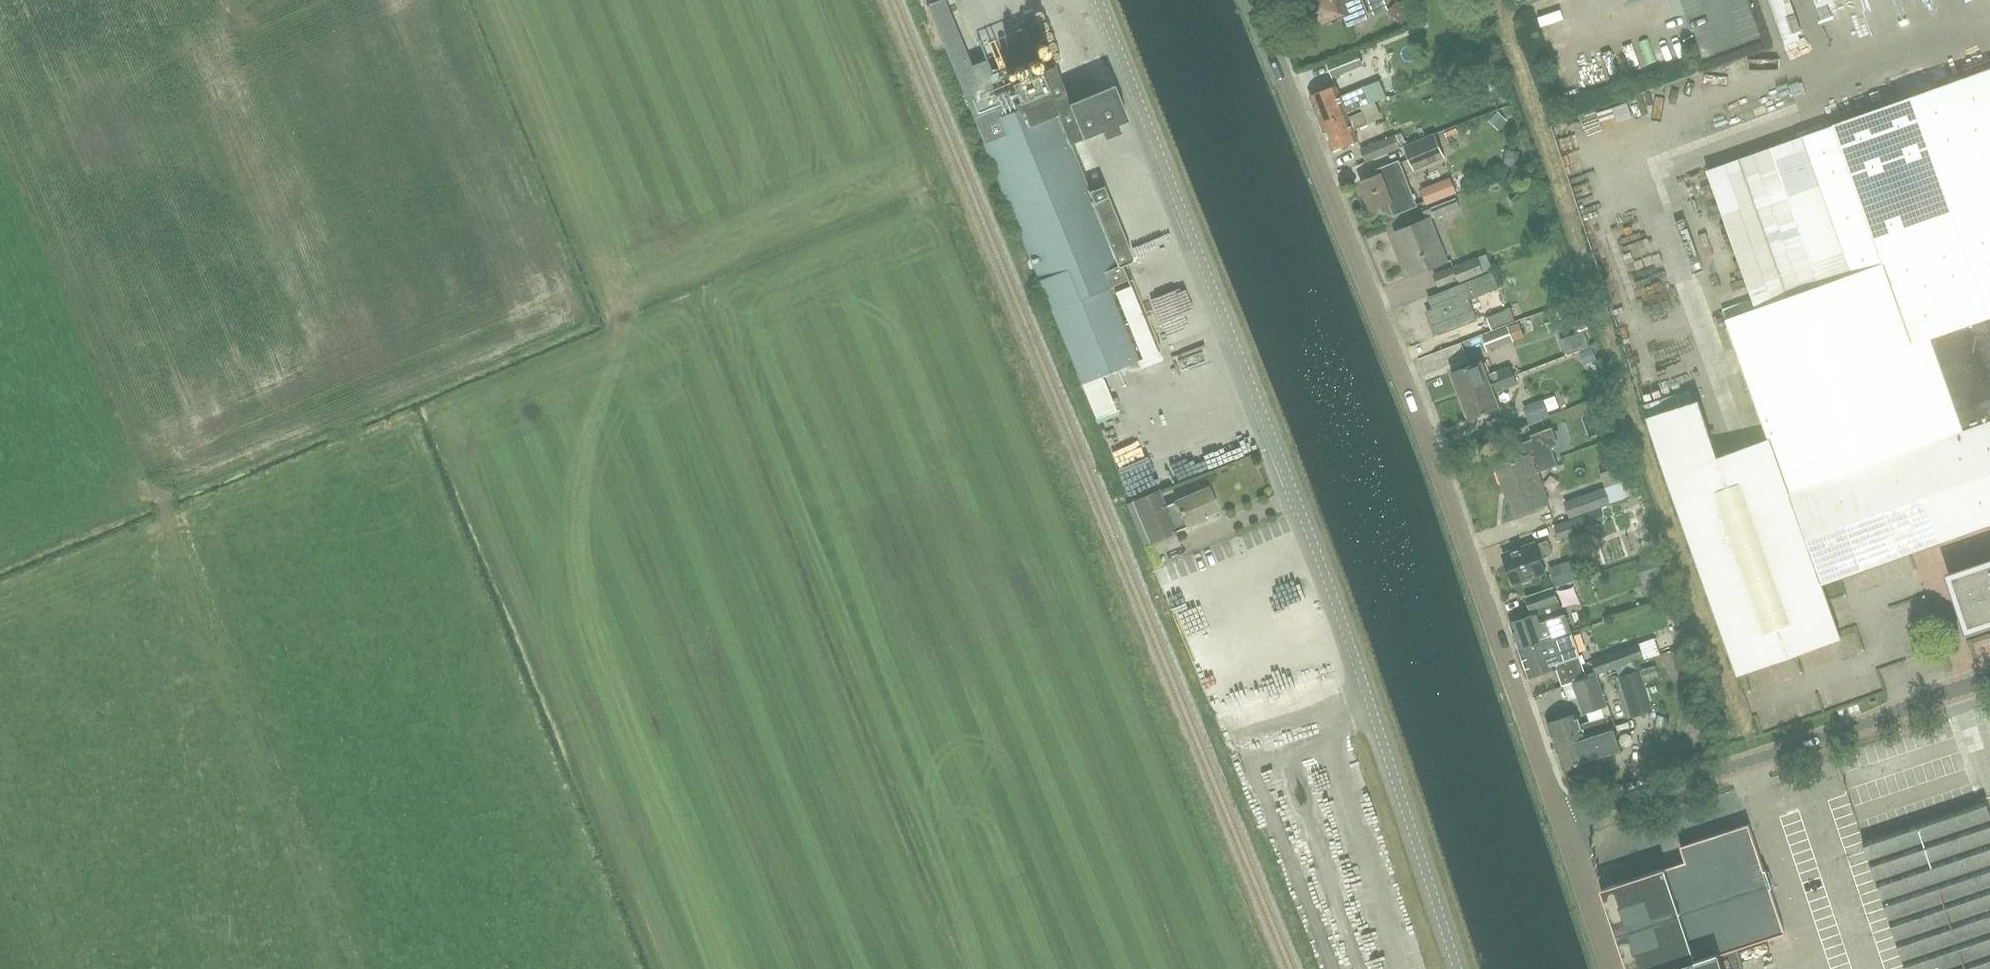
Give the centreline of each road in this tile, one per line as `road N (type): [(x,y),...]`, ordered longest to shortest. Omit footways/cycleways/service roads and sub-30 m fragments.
road 1 (unclassified): [(1459,968),(1310,537),(1098,0)]
road 2 (residential): [(1562,823),(1415,407),(1251,0)]
road 3 (unclassified): [(1562,823),(1989,680)]
road 4 (residential): [(1610,968),(1562,823)]

